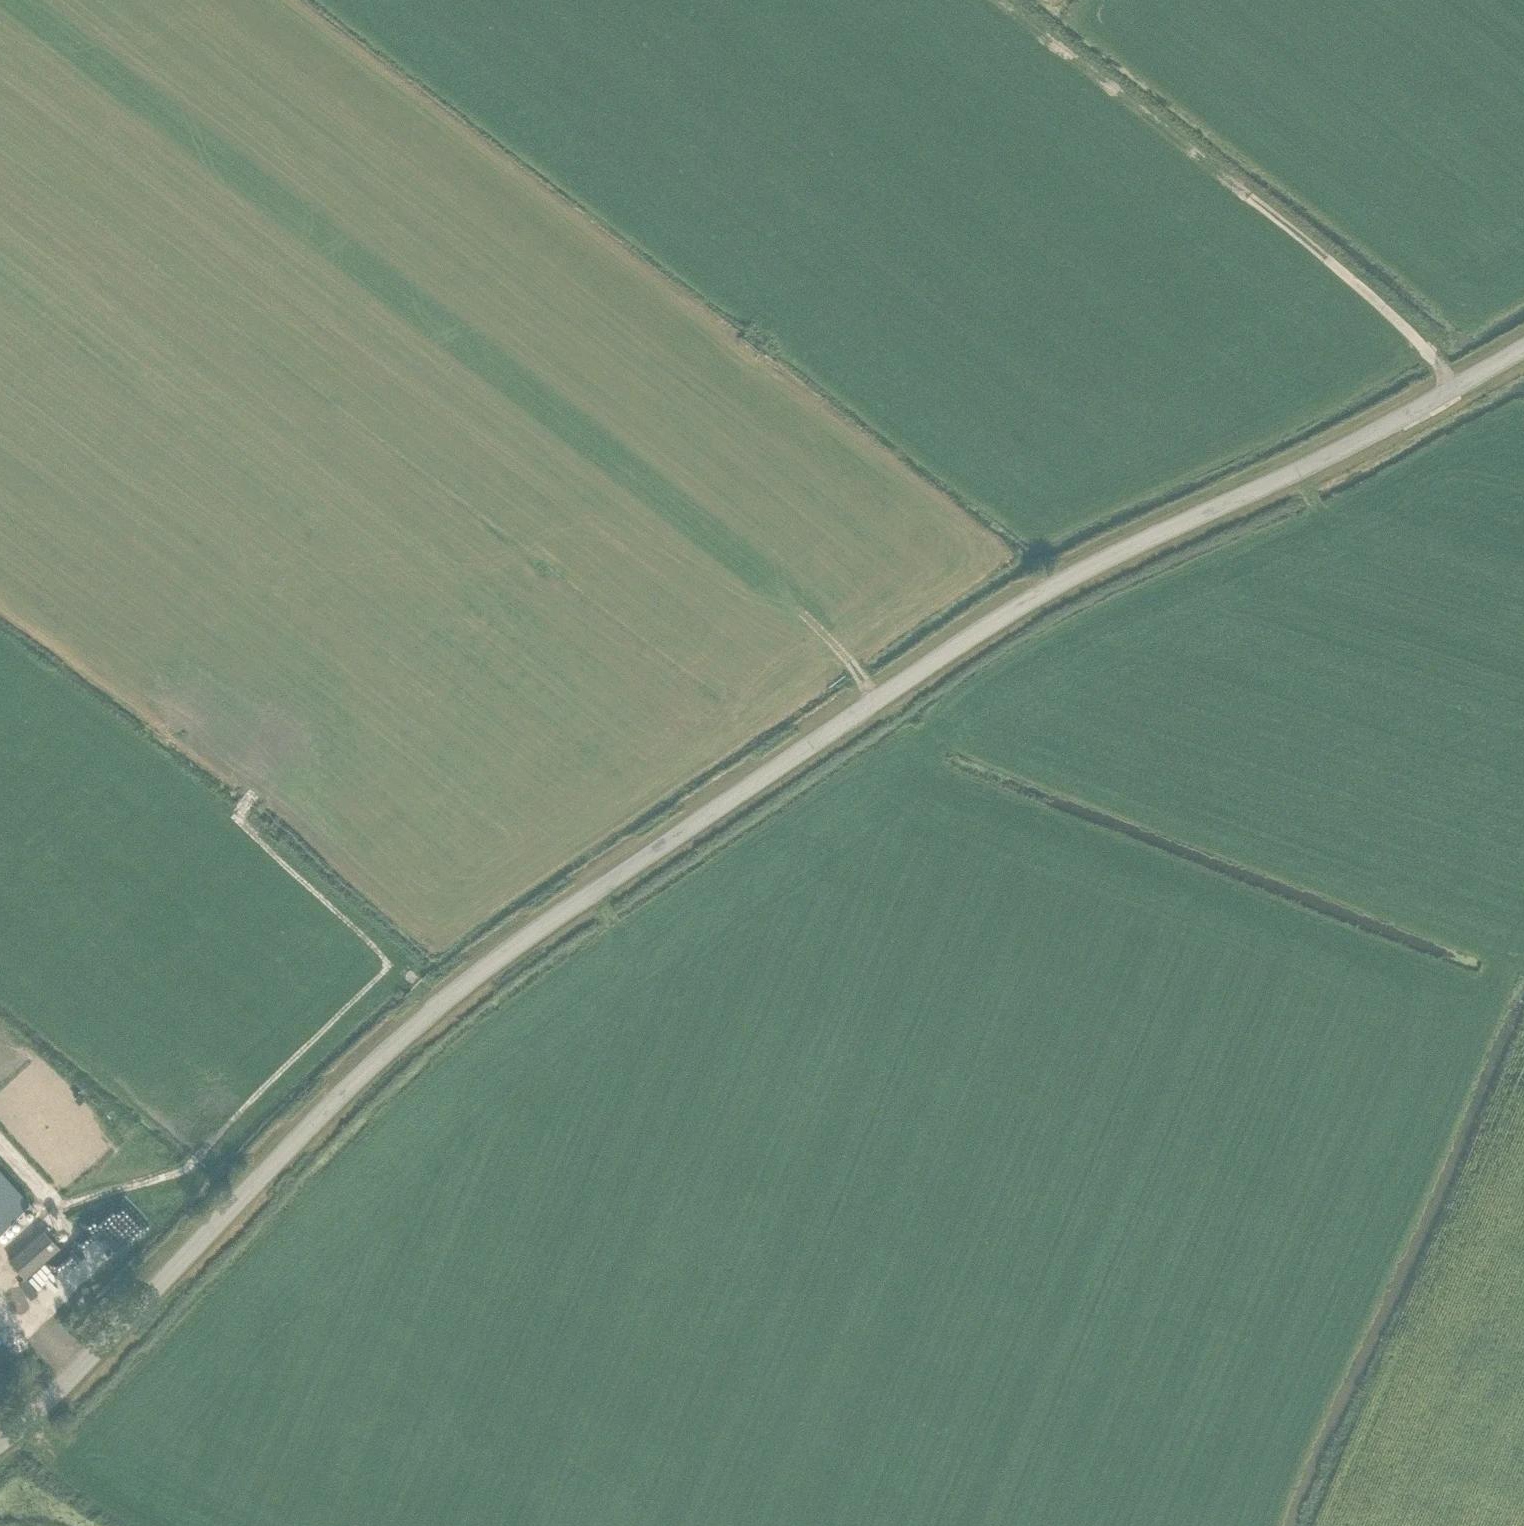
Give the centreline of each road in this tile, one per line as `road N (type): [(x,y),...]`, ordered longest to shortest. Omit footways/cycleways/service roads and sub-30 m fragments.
road 1 (tertiary): [(0,1442),(358,1080),(507,954),(988,627),(1523,350)]

